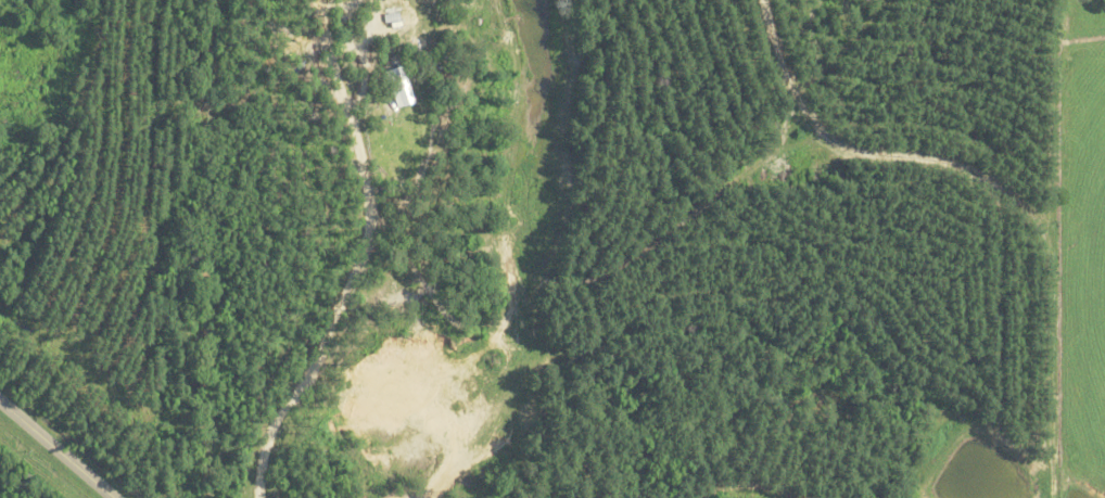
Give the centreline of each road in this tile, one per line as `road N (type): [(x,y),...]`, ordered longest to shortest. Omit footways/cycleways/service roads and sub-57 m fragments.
road 1 (tertiary): [(114,497),(0,401)]

